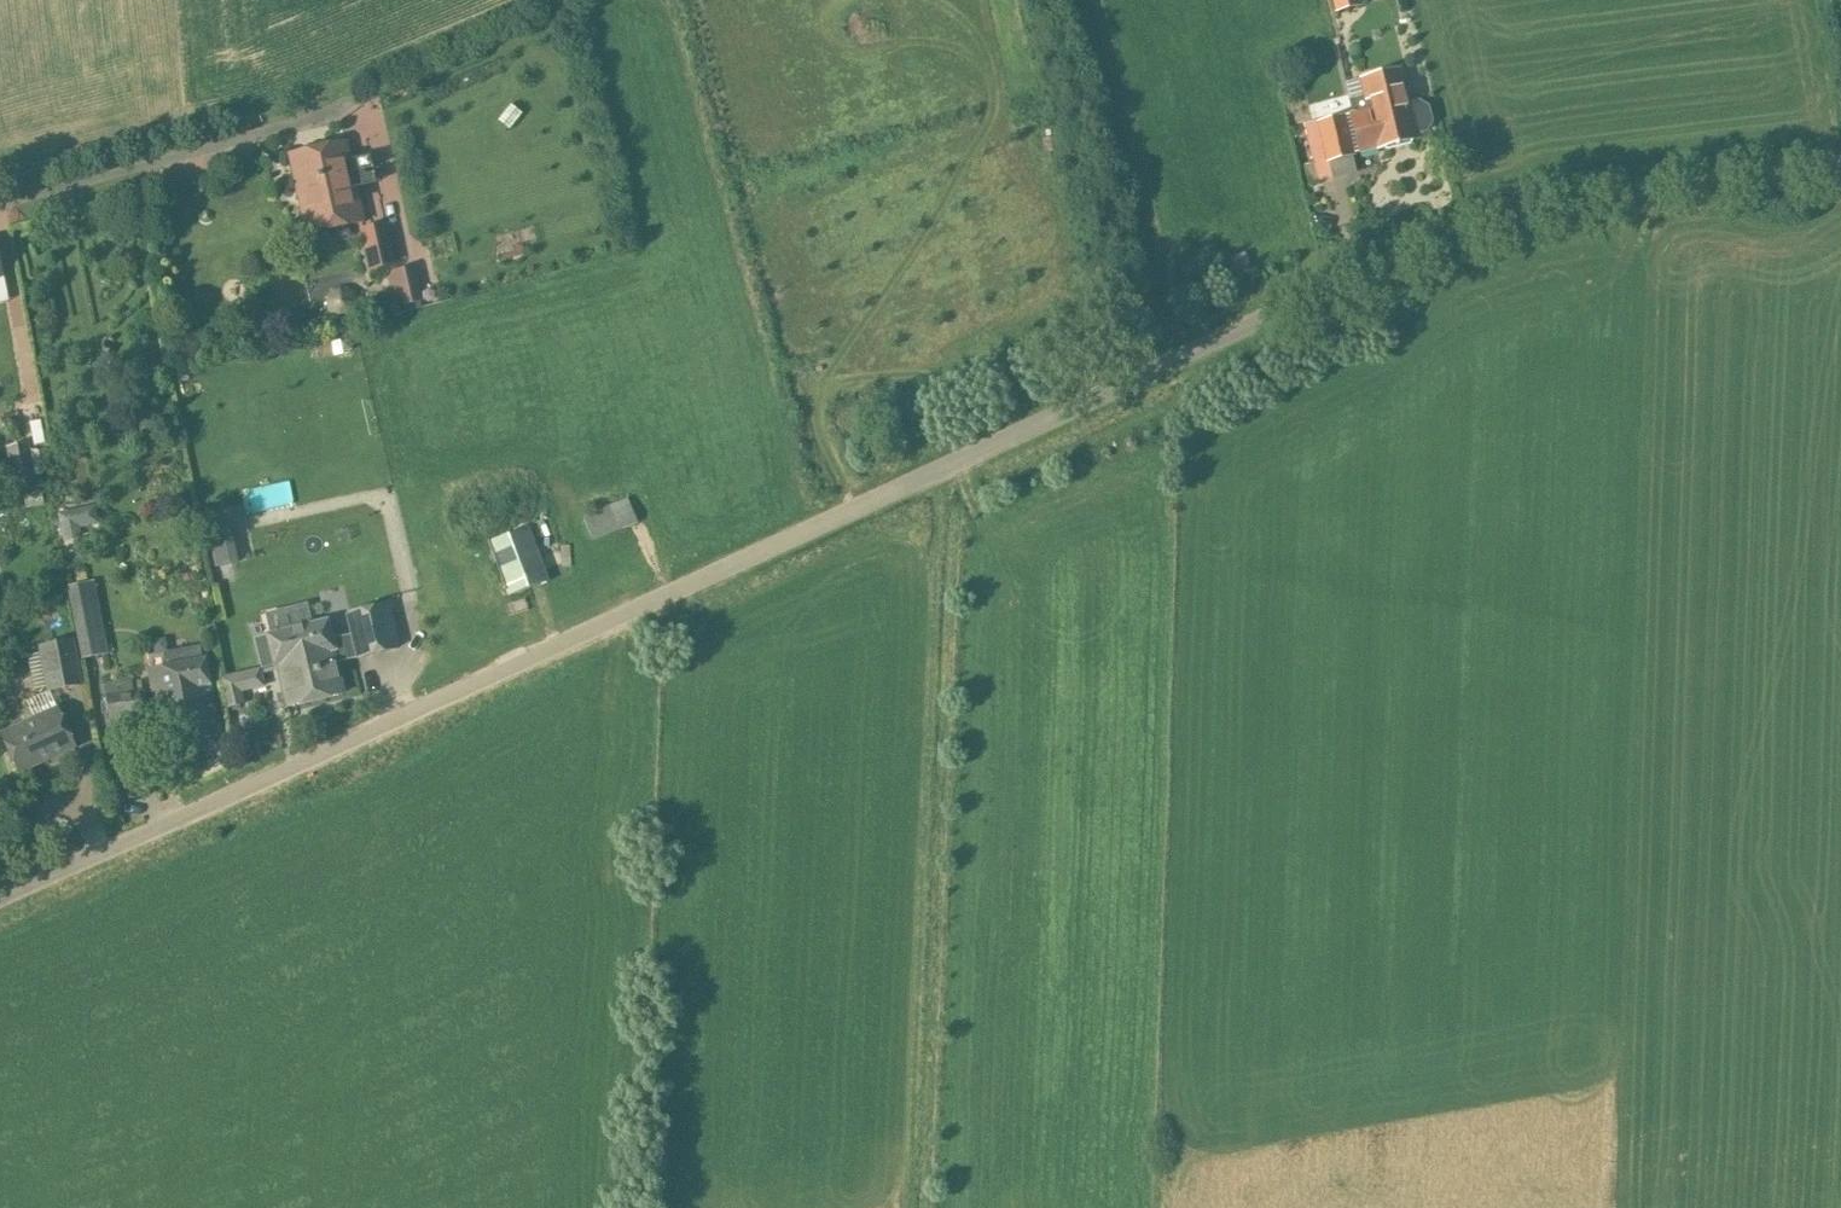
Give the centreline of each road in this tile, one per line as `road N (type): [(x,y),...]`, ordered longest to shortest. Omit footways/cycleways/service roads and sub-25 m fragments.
road 1 (tertiary): [(1840,163),(1556,203),(1454,232),(0,894)]
road 2 (residential): [(0,204),(323,117),(350,98)]

